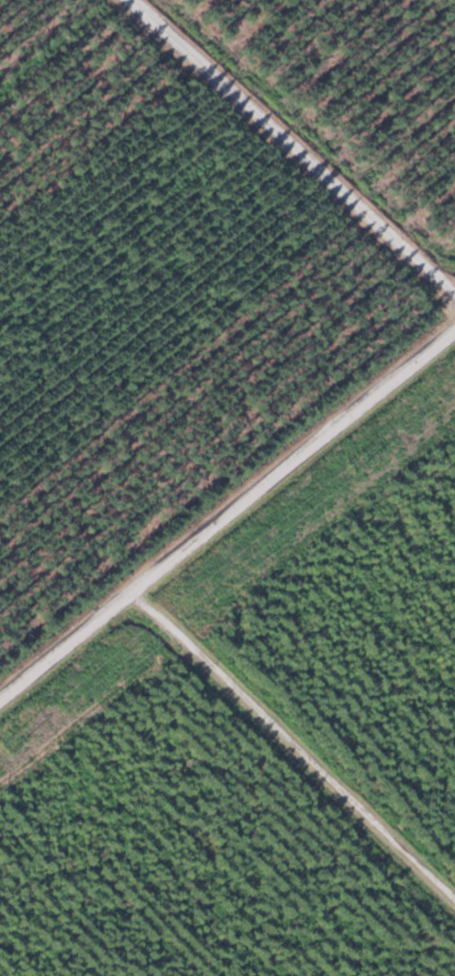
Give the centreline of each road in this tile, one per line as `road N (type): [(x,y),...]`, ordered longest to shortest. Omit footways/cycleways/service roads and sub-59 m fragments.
road 1 (track): [(0,701),(454,328)]
road 2 (track): [(127,598),(454,913)]
road 3 (track): [(134,0),(454,294)]

